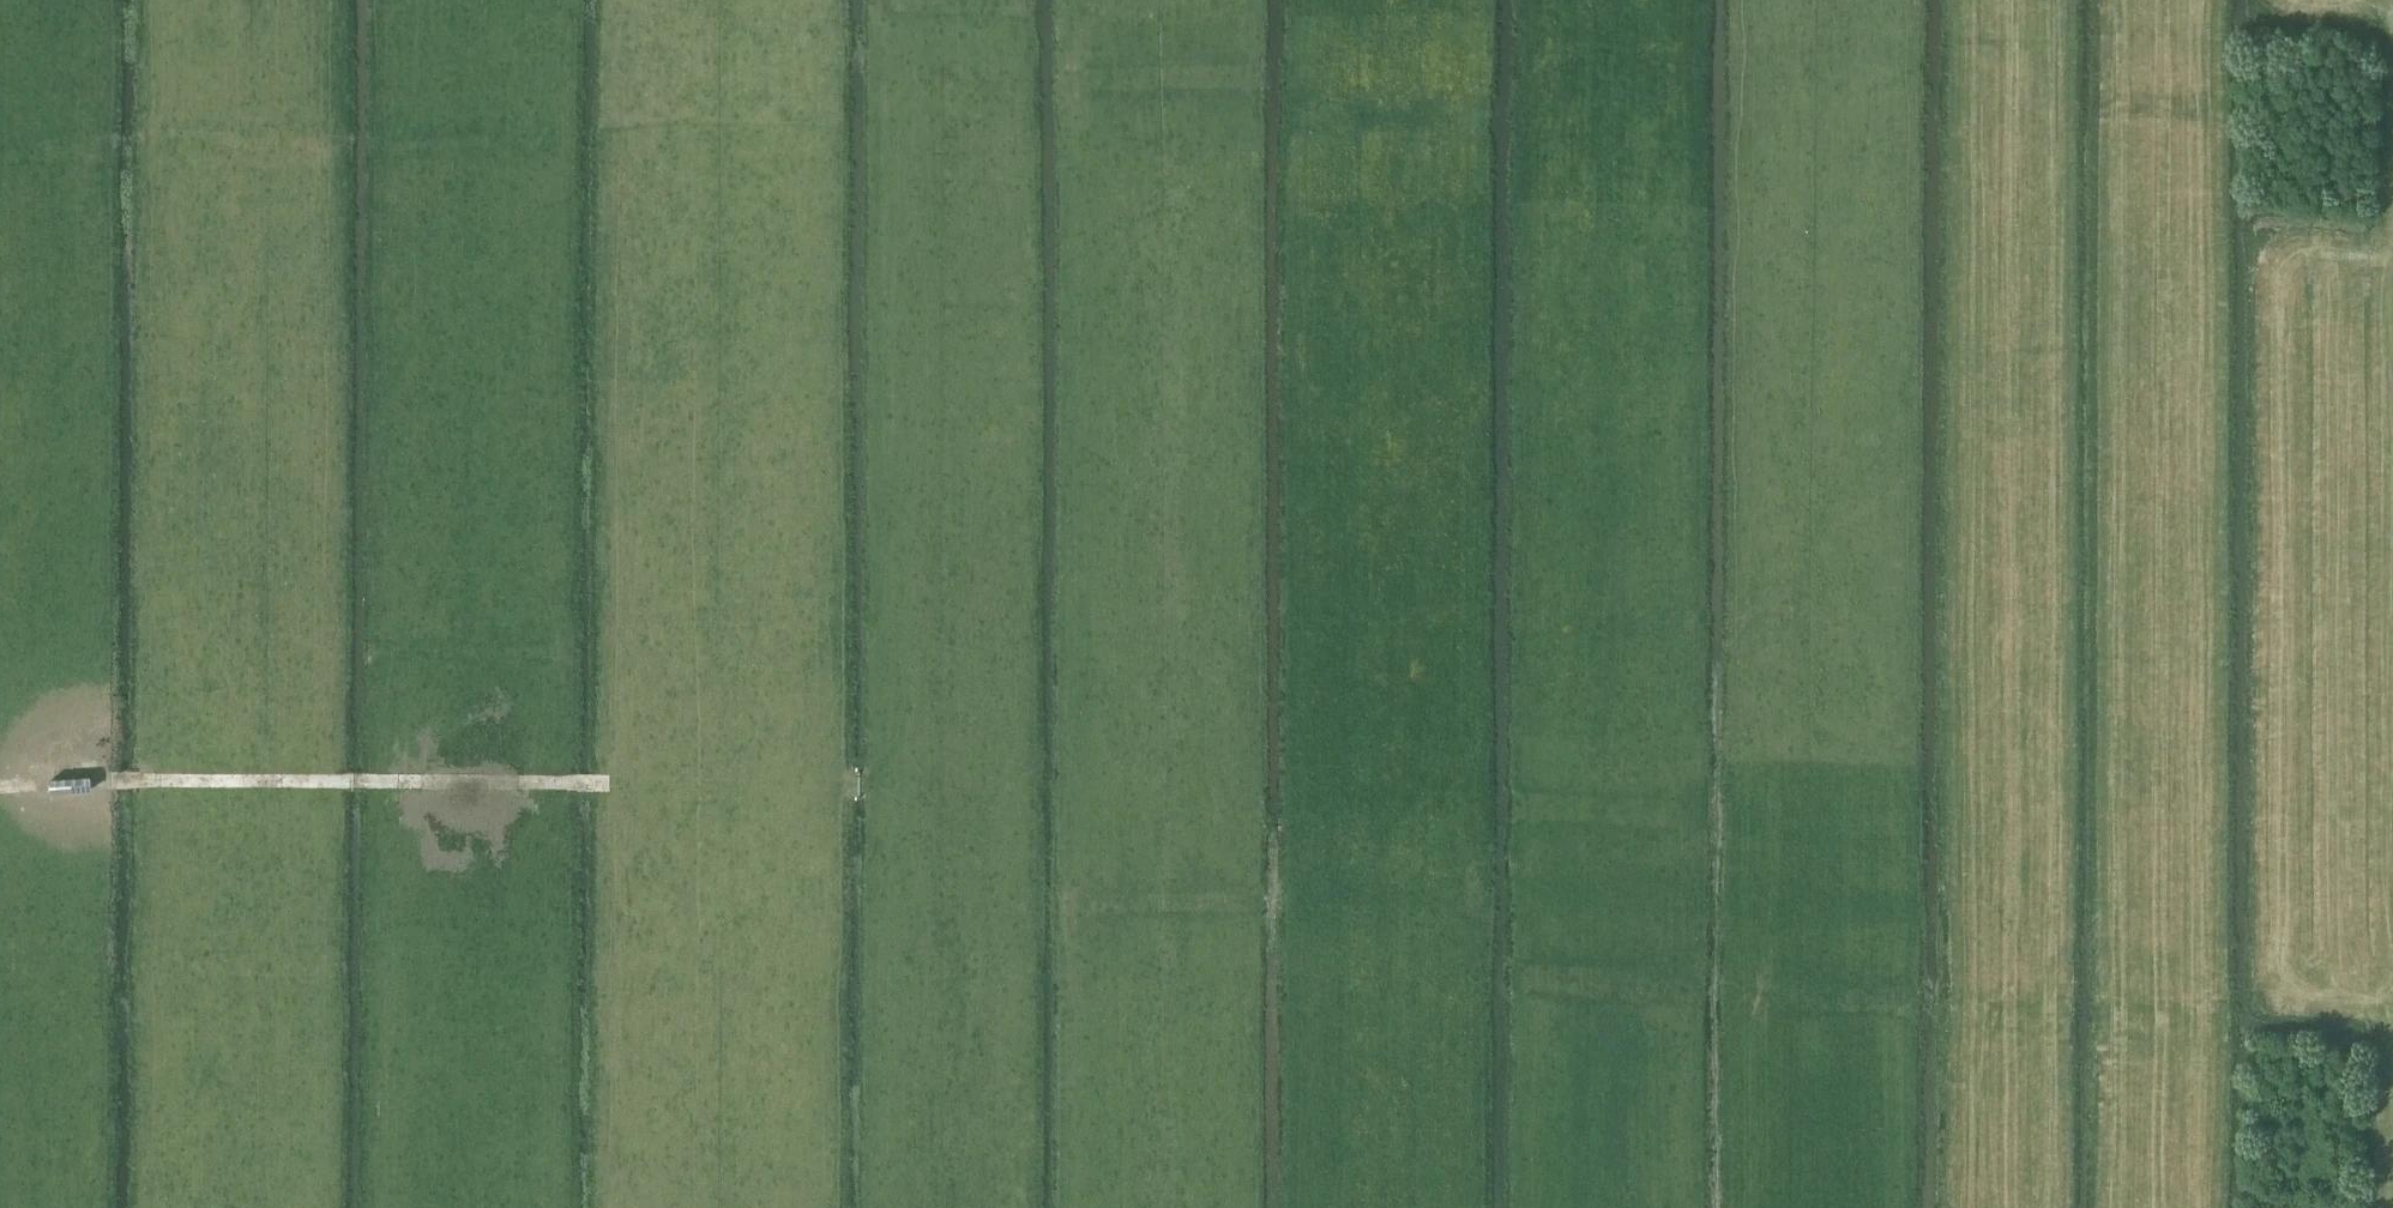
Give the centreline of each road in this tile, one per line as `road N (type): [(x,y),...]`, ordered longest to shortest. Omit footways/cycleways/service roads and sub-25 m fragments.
road 1 (track): [(608,784),(0,788)]

